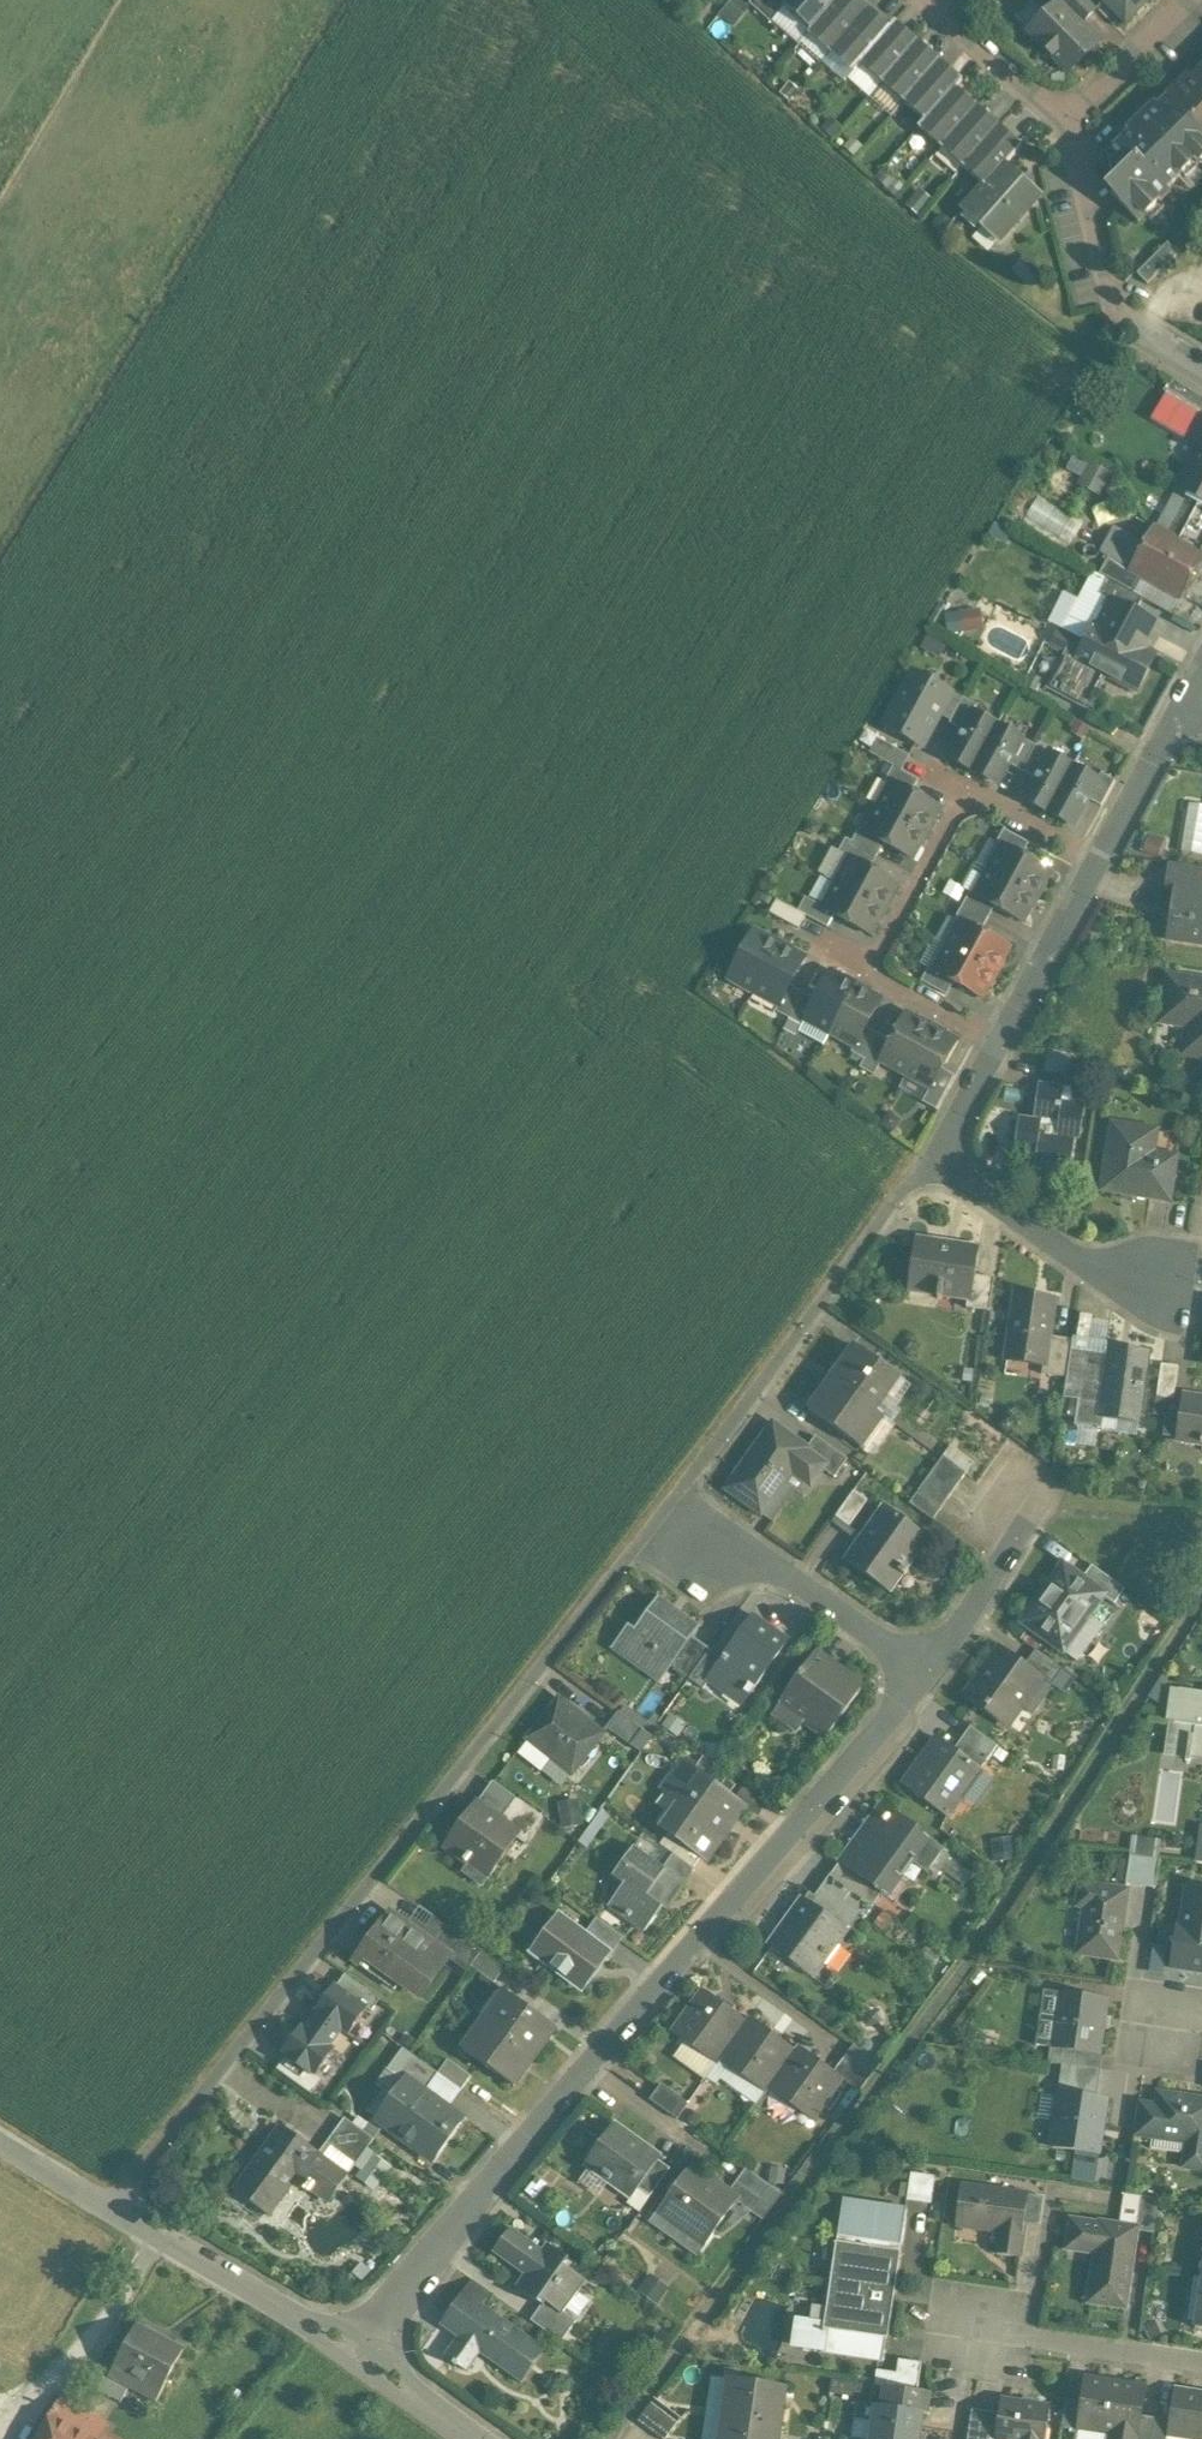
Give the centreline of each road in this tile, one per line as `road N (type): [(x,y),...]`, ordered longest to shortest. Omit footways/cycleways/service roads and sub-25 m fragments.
road 1 (residential): [(345,2355),(922,1664)]
road 2 (residential): [(114,2210),(659,1515)]
road 3 (residential): [(659,1515),(870,1232),(906,1192),(946,1168)]
road 4 (residential): [(922,1664),(773,1558),(694,1541),(659,1515)]
road 5 (residential): [(345,2355),(114,2210)]
road 6 (residential): [(1201,2367),(957,2326)]
road 7 (residential): [(922,1664),(1062,1474)]
road 8 (residential): [(1137,326),(1119,303),(1066,119)]
road 9 (residential): [(1107,861),(1008,1049)]
road 10 (residential): [(874,977),(973,789)]
road 11 (residential): [(1066,119),(926,0)]
road 12 (residential): [(1194,703),(1107,861)]
road 13 (residential): [(946,1168),(1086,1264)]
road 14 (residential): [(1066,119),(1186,0)]
road 15 (residential): [(1008,1049),(874,977)]
road 16 (residential): [(1107,861),(973,789)]
road 17 (residential): [(465,2438),(345,2355)]
road 18 (residential): [(114,2210),(0,2138)]
road 19 (residential): [(1008,1049),(946,1168)]

